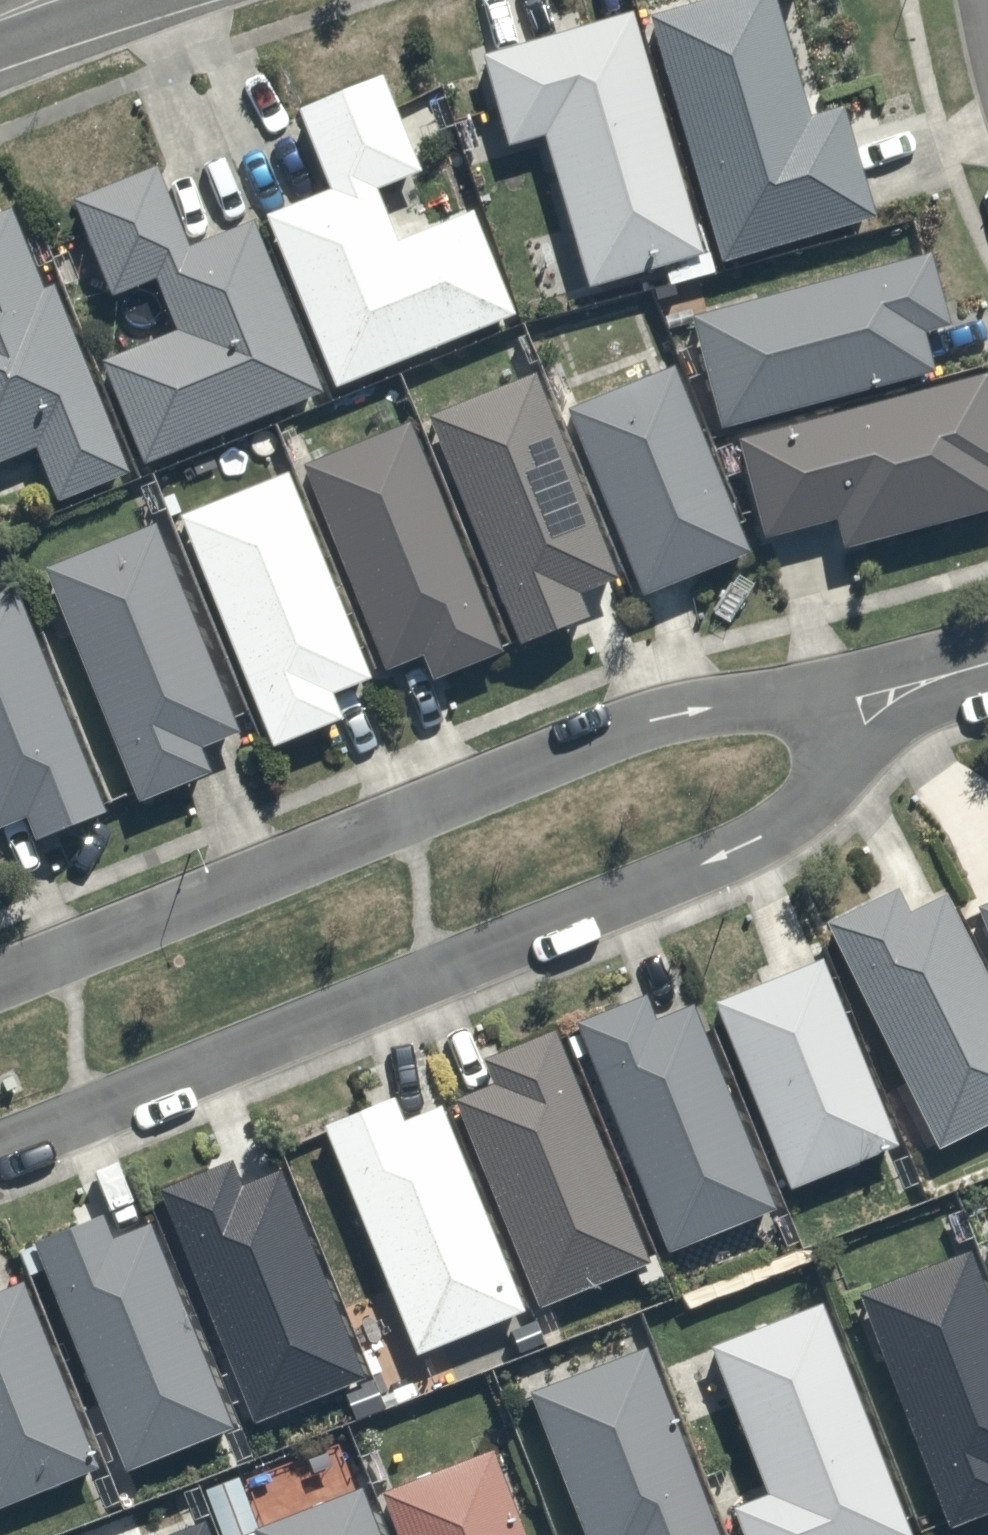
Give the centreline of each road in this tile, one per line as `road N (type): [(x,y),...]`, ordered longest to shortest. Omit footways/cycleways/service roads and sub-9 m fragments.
road 1 (residential): [(807,816),(554,937),(189,1091),(0,1153)]
road 2 (residential): [(0,985),(502,781),(755,698)]
road 3 (residential): [(950,675),(828,806),(807,816)]
road 4 (residential): [(755,698),(950,675)]
road 5 (residential): [(755,698),(818,717),(831,741),(826,780),(807,816)]

